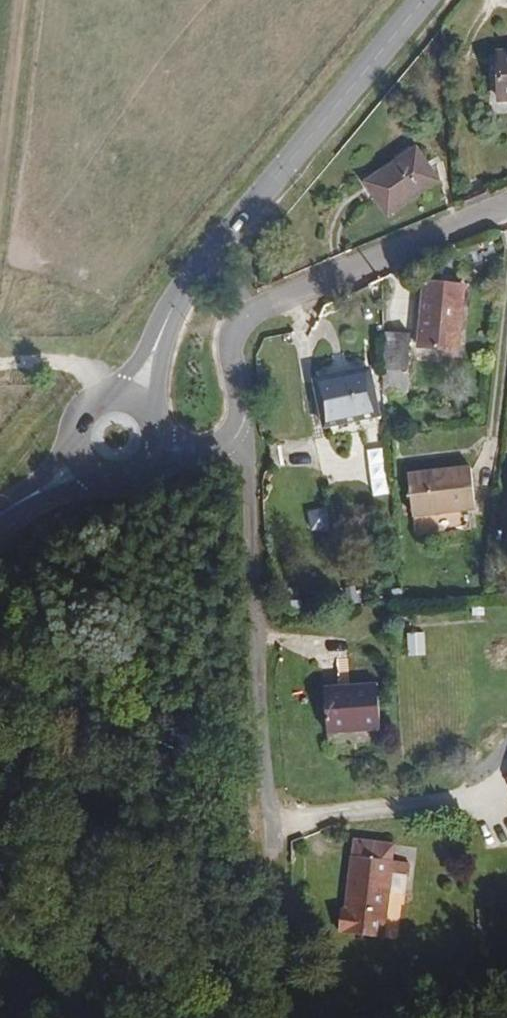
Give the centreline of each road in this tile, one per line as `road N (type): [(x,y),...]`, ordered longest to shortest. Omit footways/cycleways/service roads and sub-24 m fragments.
road 1 (secondary): [(427,0),(184,294),(160,342)]
road 2 (residential): [(241,438),(265,846)]
road 3 (residential): [(241,438),(232,338),(255,313),(506,213)]
road 4 (track): [(0,367),(68,366),(90,373),(110,396)]

